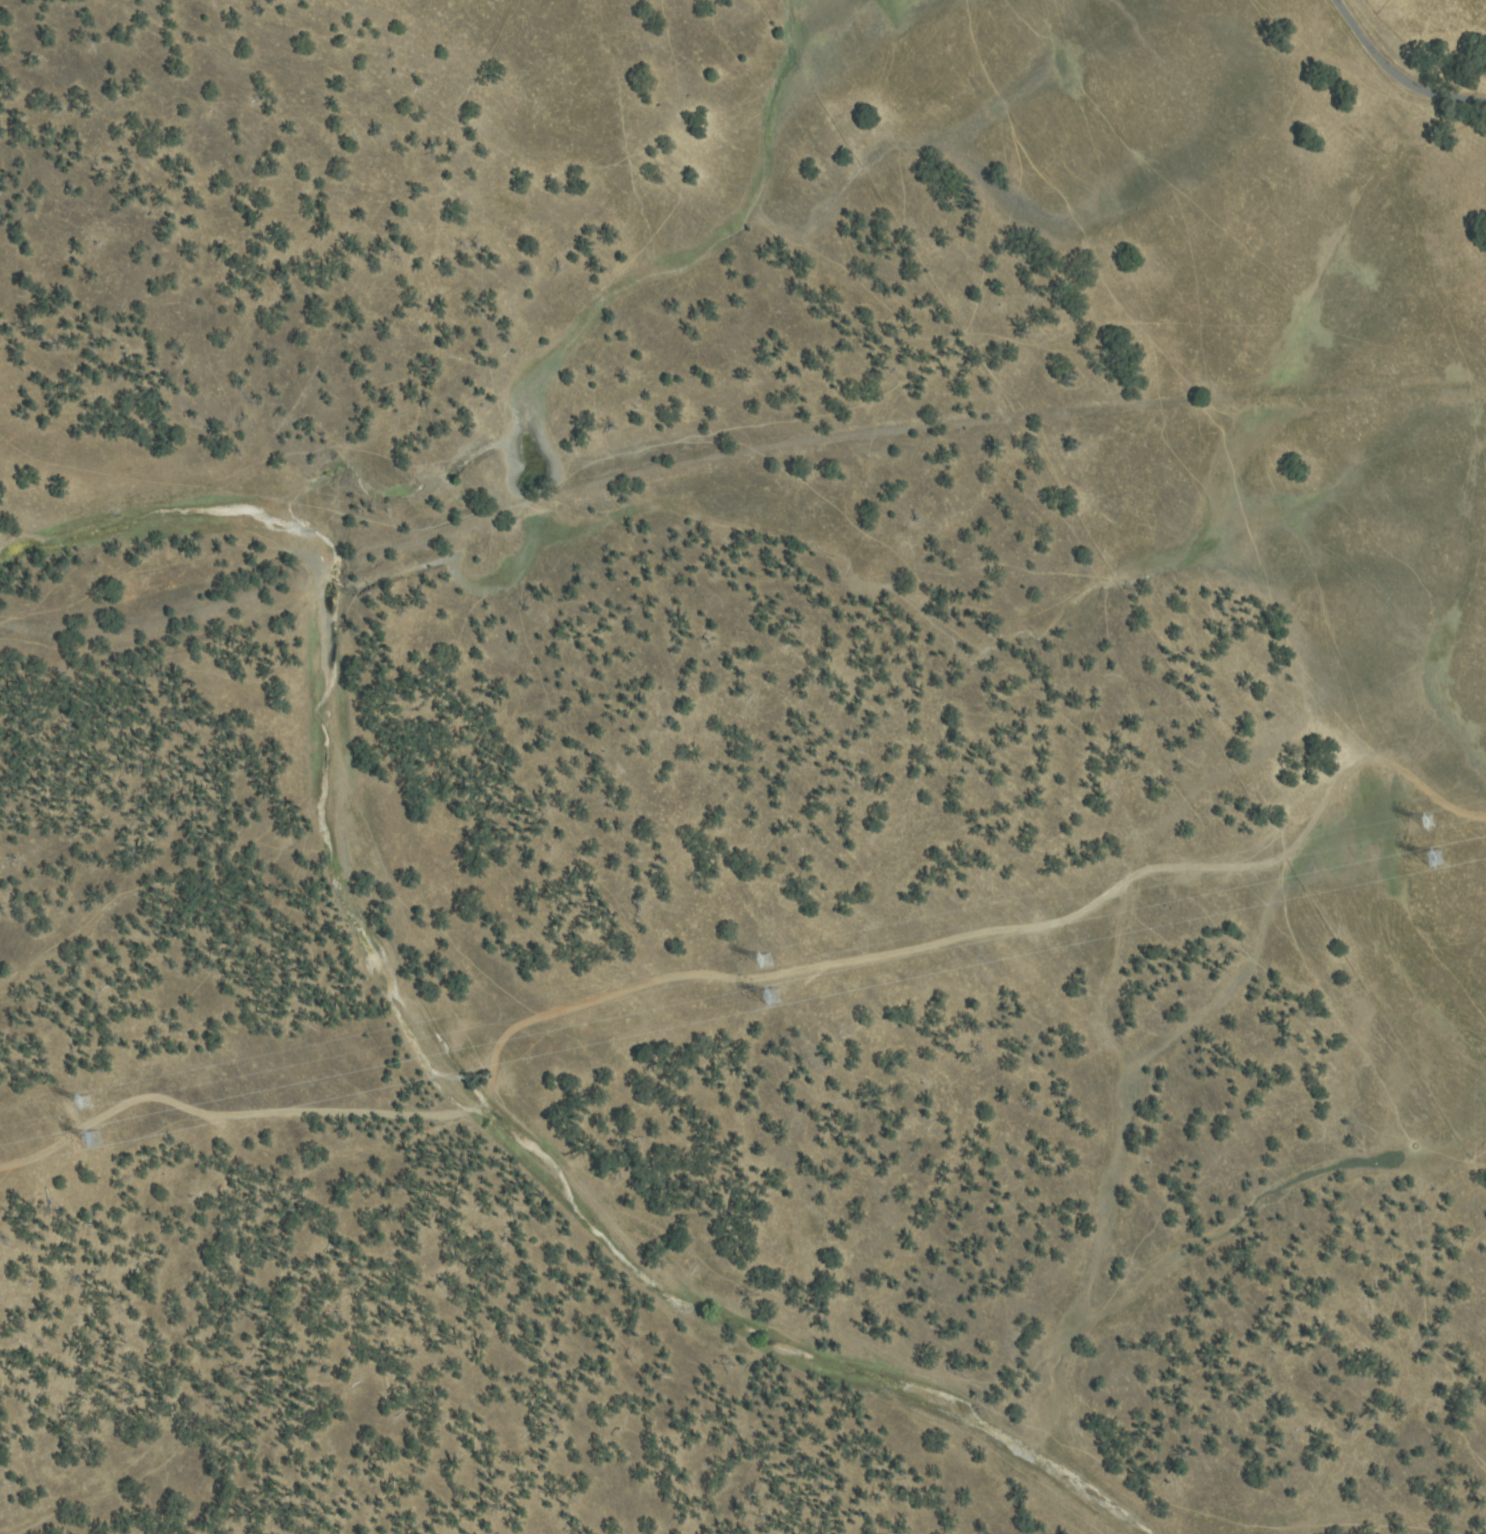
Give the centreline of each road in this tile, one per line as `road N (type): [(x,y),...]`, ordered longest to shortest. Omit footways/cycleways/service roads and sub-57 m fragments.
road 1 (track): [(1485,814),(1448,803),(1405,768),(1363,761),(1278,861),(1159,866),(1055,922),(771,977),(679,976),(615,993),(512,1030),(482,1102),(463,1113),(286,1110),(228,1117),(151,1097),(38,1157),(0,1167)]
road 2 (residential): [(1485,98),(1431,90),(1402,71),(1347,0)]

